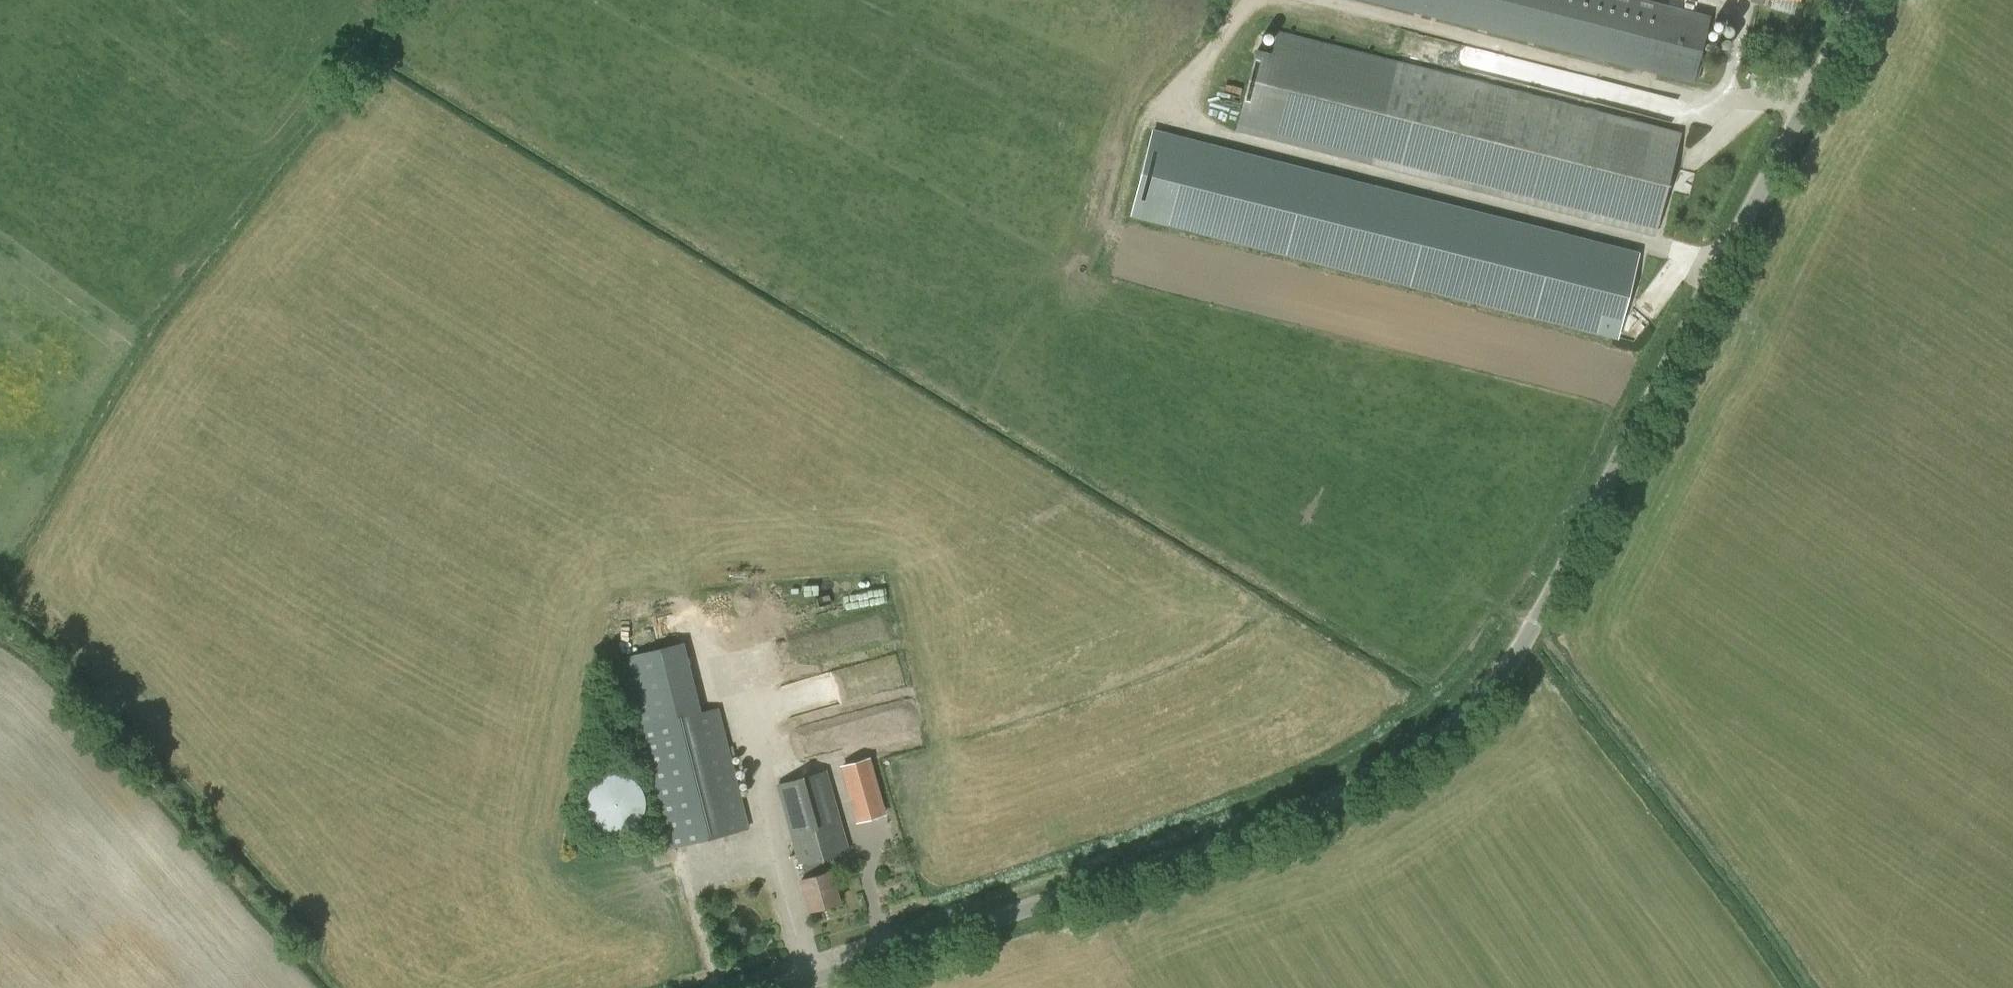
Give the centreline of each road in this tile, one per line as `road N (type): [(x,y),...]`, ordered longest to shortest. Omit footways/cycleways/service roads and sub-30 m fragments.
road 1 (tertiary): [(777,987),(1295,817),(1412,756),(1454,725),(1509,667),(1539,616),(1859,0)]

